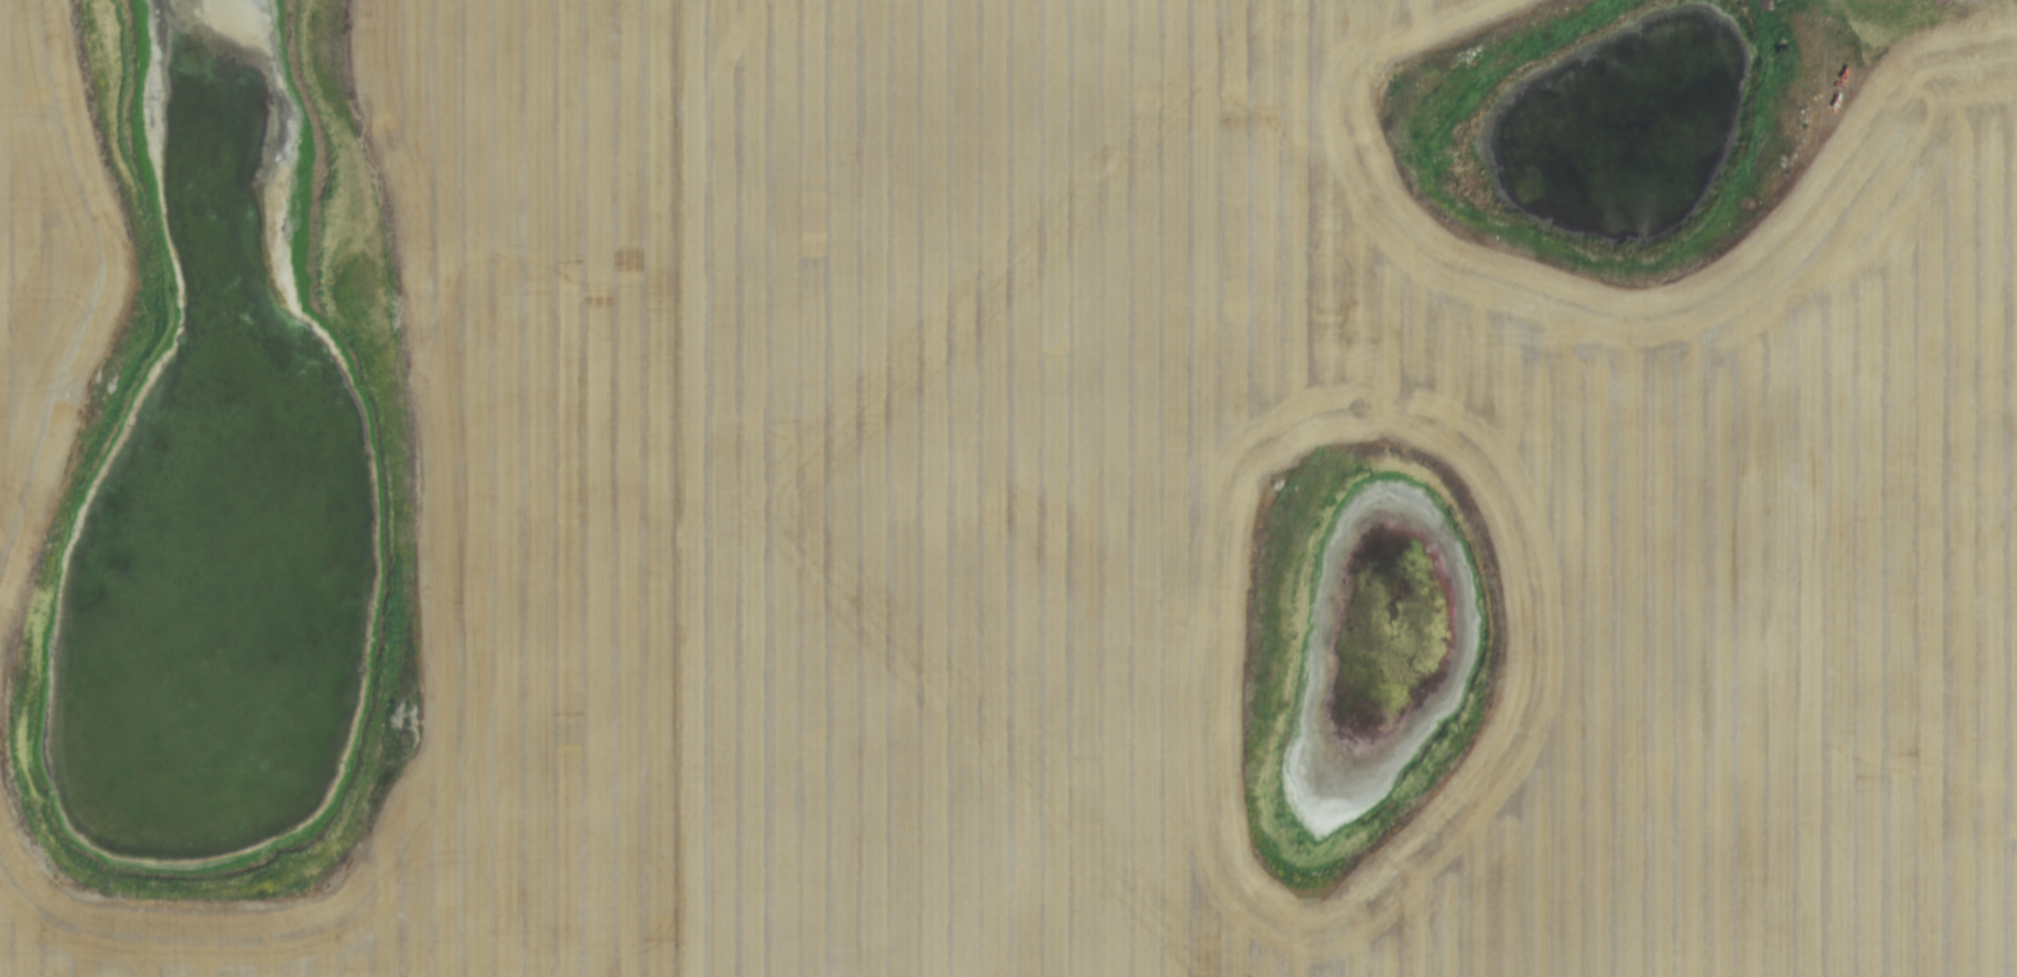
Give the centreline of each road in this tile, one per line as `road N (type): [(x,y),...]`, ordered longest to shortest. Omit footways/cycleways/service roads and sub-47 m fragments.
road 1 (track): [(681,0),(682,976)]

